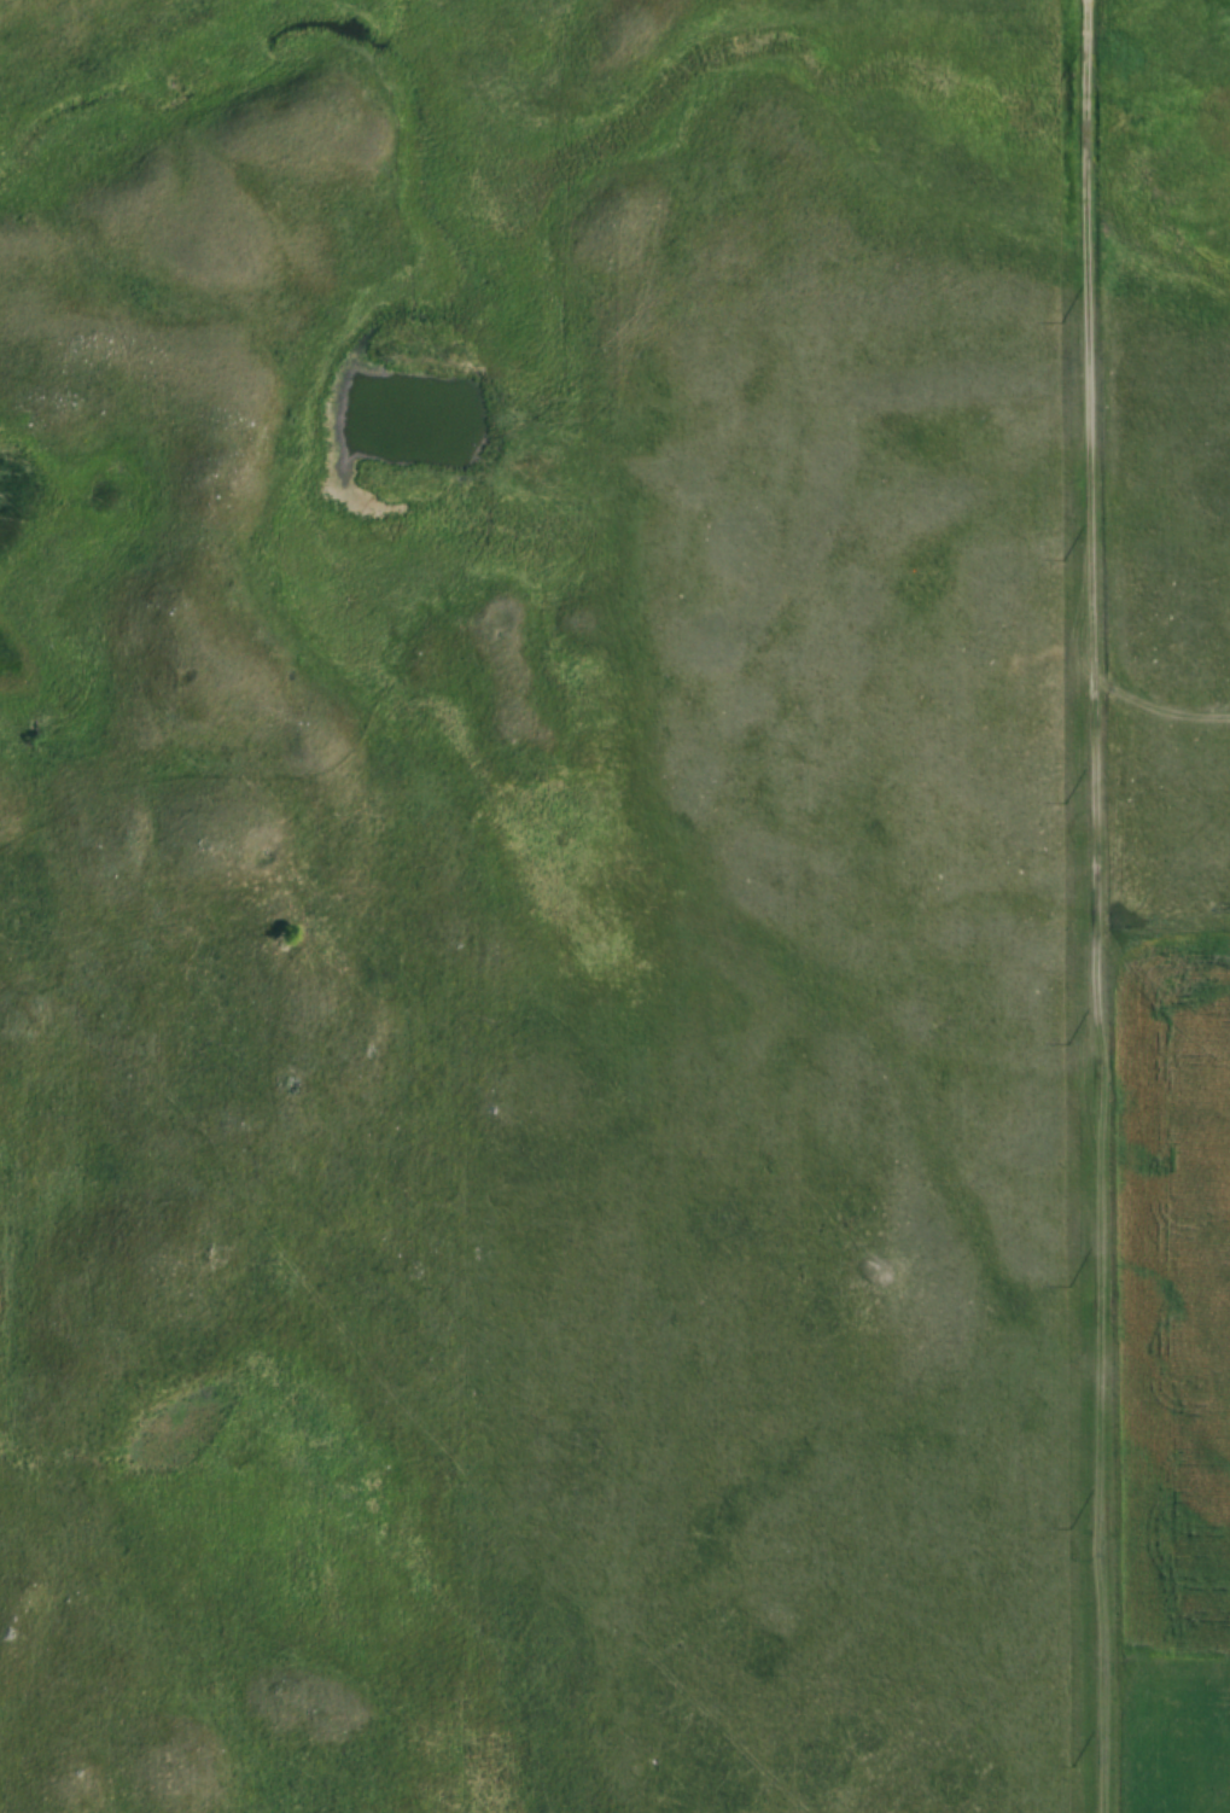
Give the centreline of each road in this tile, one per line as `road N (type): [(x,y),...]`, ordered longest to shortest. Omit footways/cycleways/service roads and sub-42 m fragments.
road 1 (track): [(1107,1812),(1091,0)]

